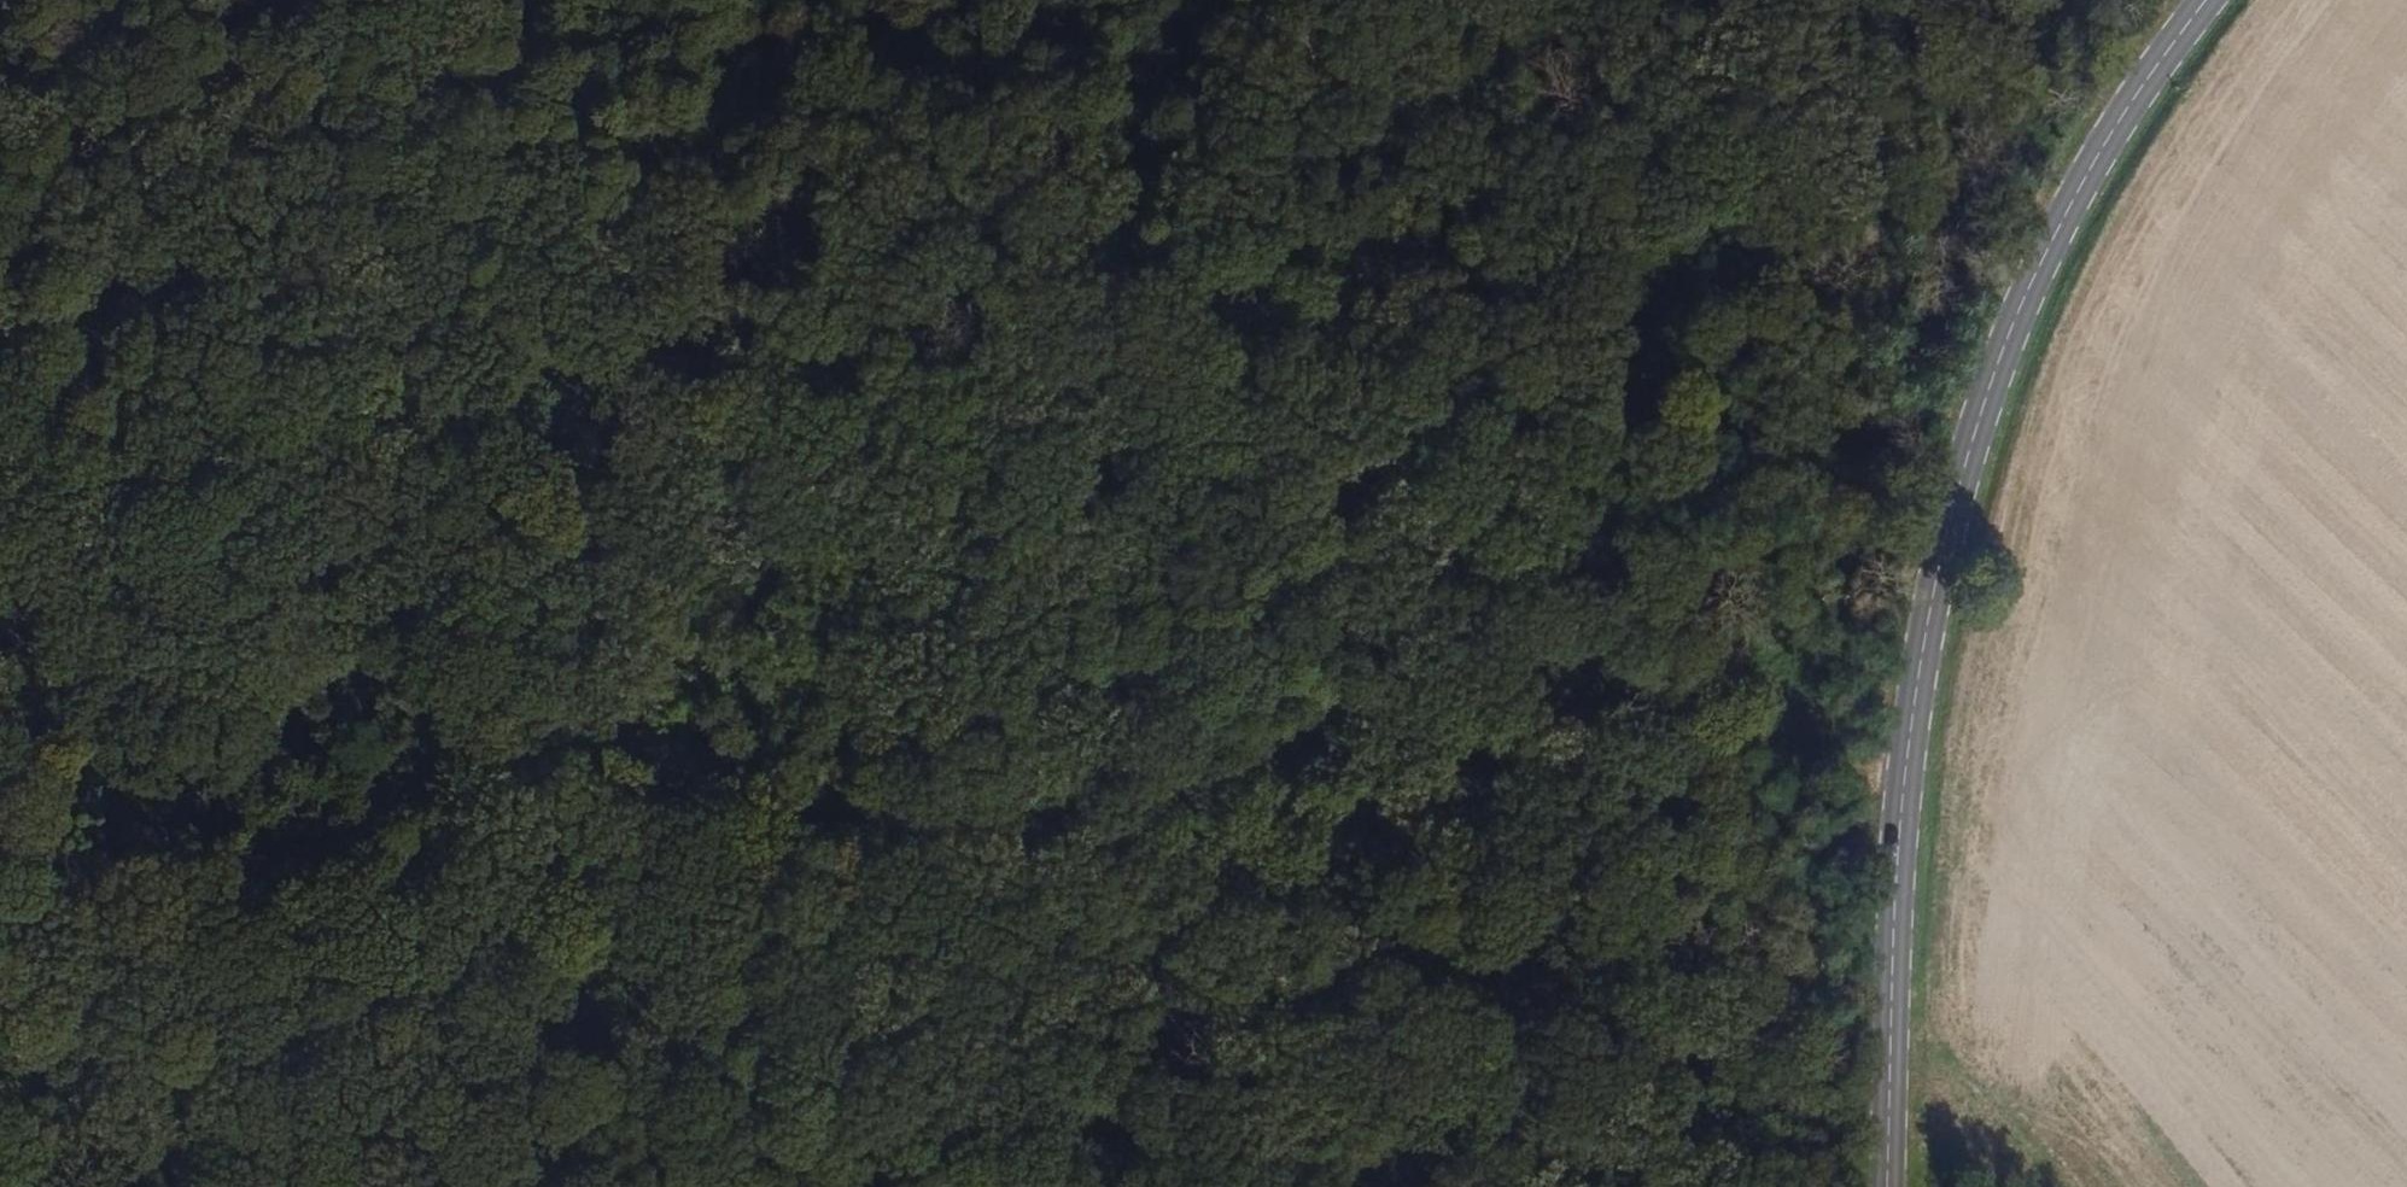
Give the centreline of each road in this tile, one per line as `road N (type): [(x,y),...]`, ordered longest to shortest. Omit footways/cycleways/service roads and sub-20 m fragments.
road 1 (track): [(0,1062),(219,847),(500,789),(1319,734),(1906,758)]
road 2 (secondary): [(1891,1186),(1906,758),(1917,671),(1980,428),(2071,207),(2164,57),(2209,0)]

